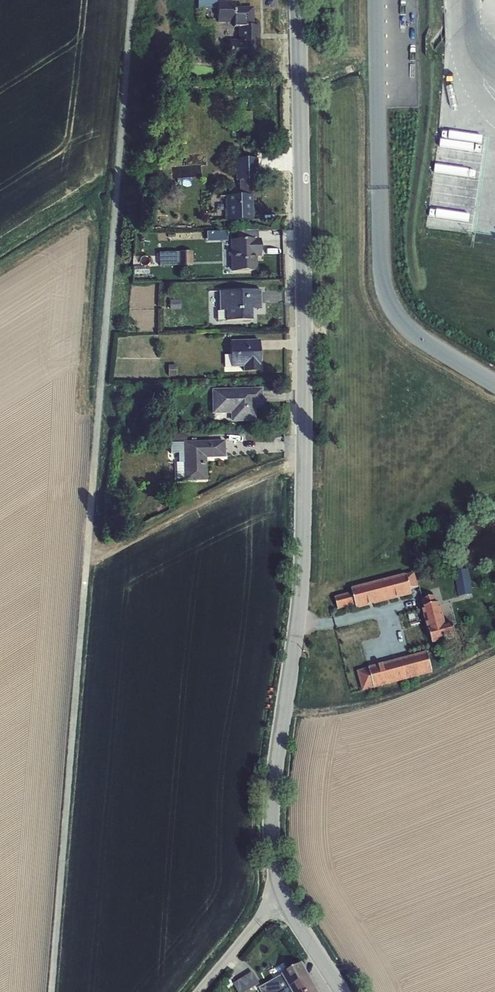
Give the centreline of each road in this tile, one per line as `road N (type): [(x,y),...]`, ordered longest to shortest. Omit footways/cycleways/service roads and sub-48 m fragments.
road 1 (unclassified): [(298,0),(308,314),(297,602),(275,774),(272,836),(283,894)]
road 2 (unclassified): [(200,991),(283,894)]

